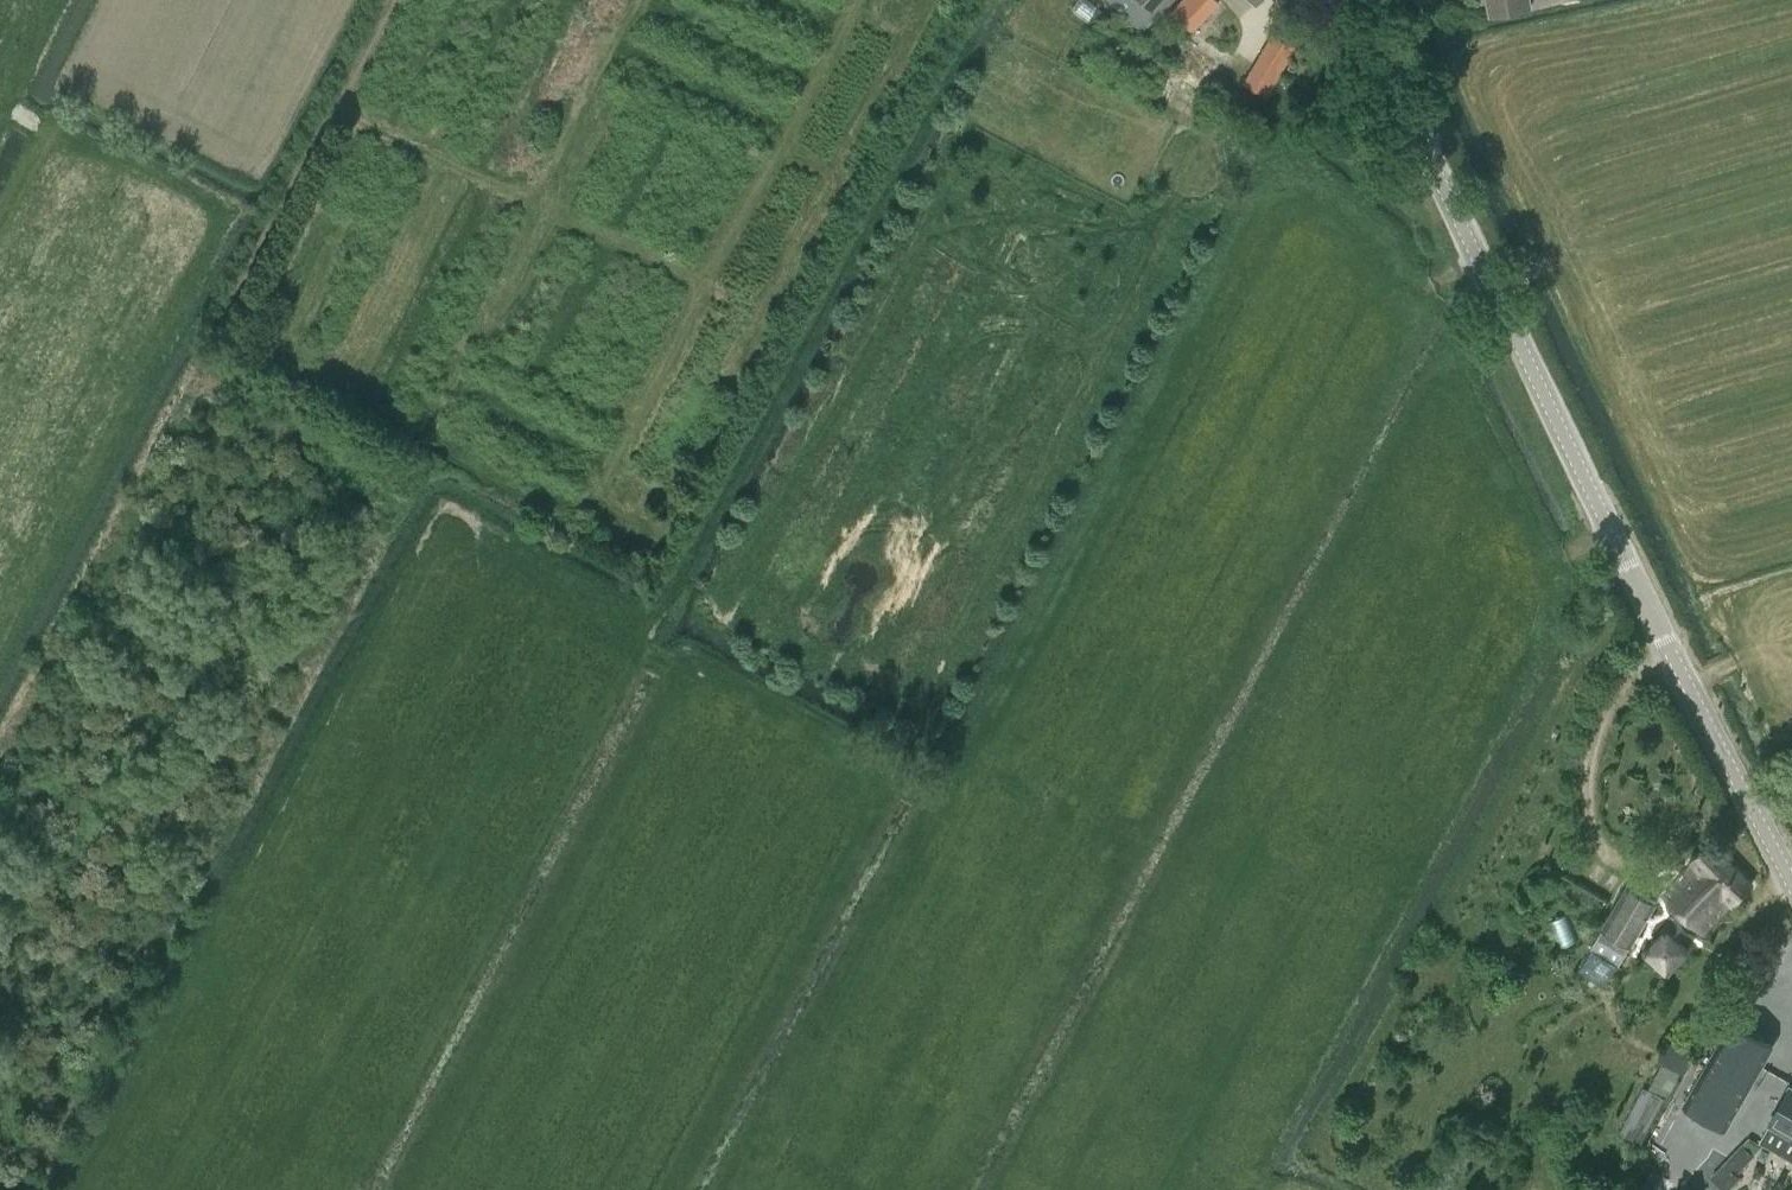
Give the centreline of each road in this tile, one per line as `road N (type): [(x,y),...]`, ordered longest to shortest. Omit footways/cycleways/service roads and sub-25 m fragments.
road 1 (tertiary): [(1791,885),(1465,234),(1407,105),(1374,0)]

